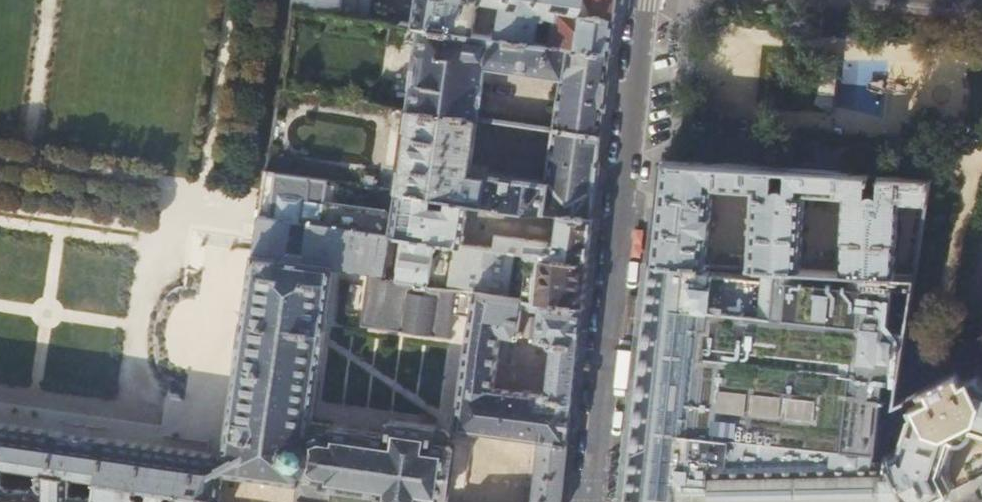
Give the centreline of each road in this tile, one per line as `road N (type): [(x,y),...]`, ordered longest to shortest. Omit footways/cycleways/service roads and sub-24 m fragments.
road 1 (residential): [(643,0),(597,501)]

